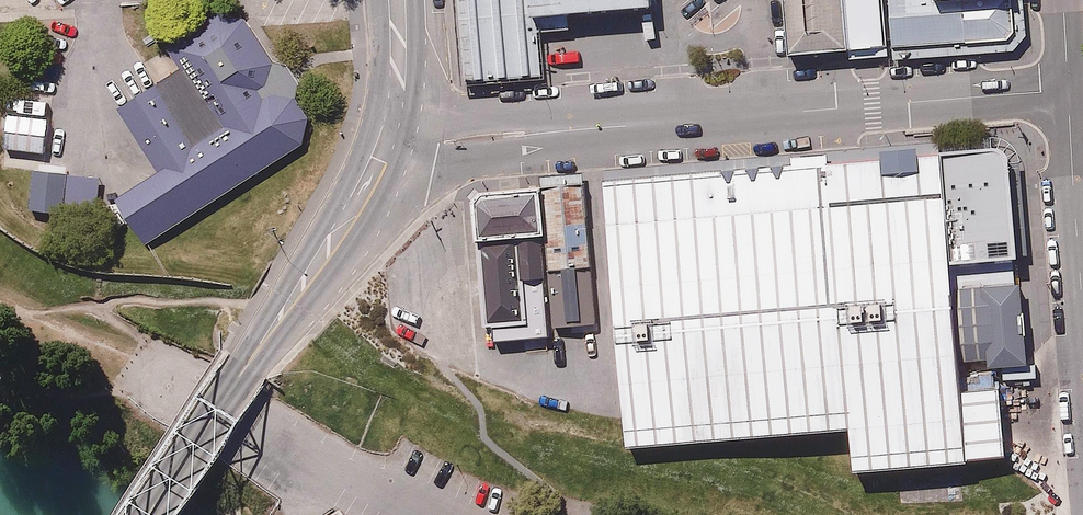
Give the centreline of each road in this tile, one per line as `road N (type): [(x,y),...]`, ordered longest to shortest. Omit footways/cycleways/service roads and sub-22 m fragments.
road 1 (residential): [(390,131),(442,139),(1068,90)]
road 2 (primary): [(337,228),(153,514)]
road 3 (residential): [(1068,90),(1082,323)]
road 4 (primary): [(390,131),(400,78),(398,0)]

